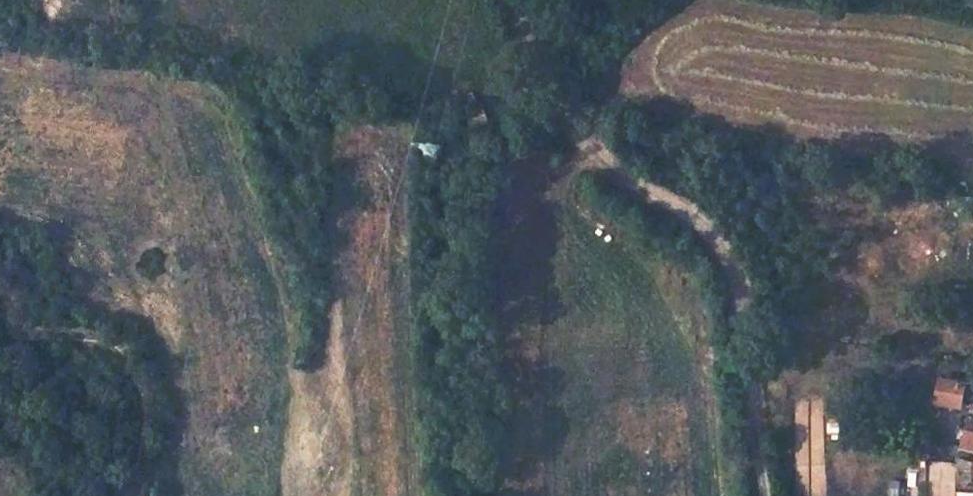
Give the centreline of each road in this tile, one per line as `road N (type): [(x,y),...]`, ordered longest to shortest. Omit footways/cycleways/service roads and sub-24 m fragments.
road 1 (track): [(507,0),(575,132),(610,170),(678,208),(723,255),(737,286),(768,495)]
road 2 (track): [(138,495),(144,400),(116,347),(13,336),(0,307)]

